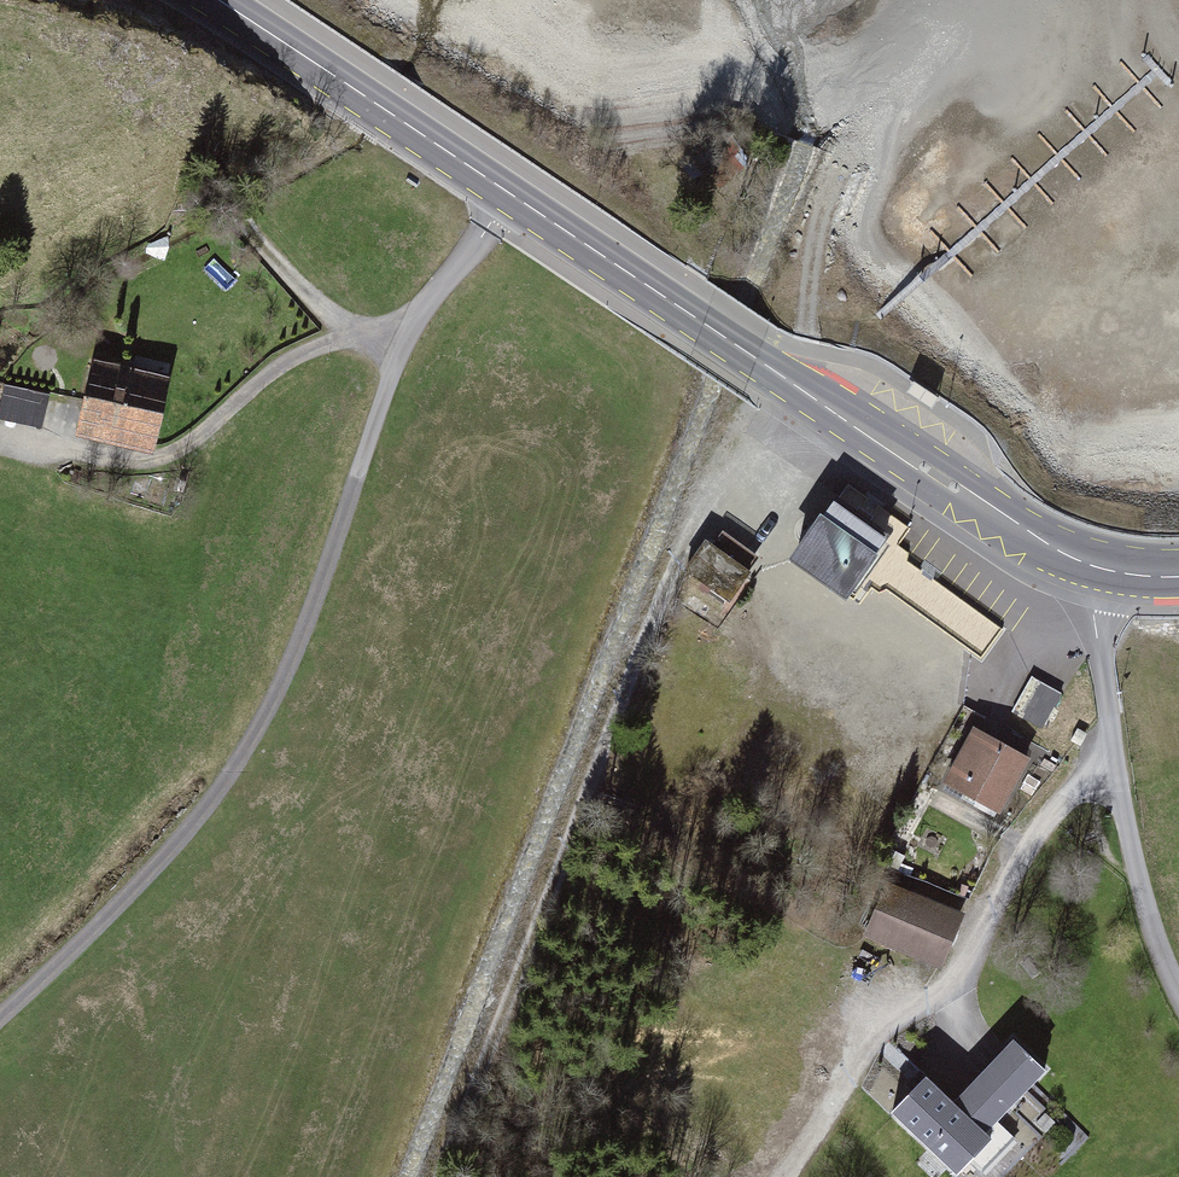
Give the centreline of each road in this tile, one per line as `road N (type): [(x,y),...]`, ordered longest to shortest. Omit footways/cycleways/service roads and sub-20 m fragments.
road 1 (unclassified): [(511,195),(393,350),(321,610),(267,720),(206,818),(0,1020)]
road 2 (track): [(749,483),(710,493),(671,568),(435,1176)]
road 3 (secondary): [(1097,567),(855,424),(511,195)]
road 4 (unclassified): [(1097,567),(1091,603),(1122,807),(1153,930),(1178,992)]
road 5 (secondary): [(511,195),(213,0)]

